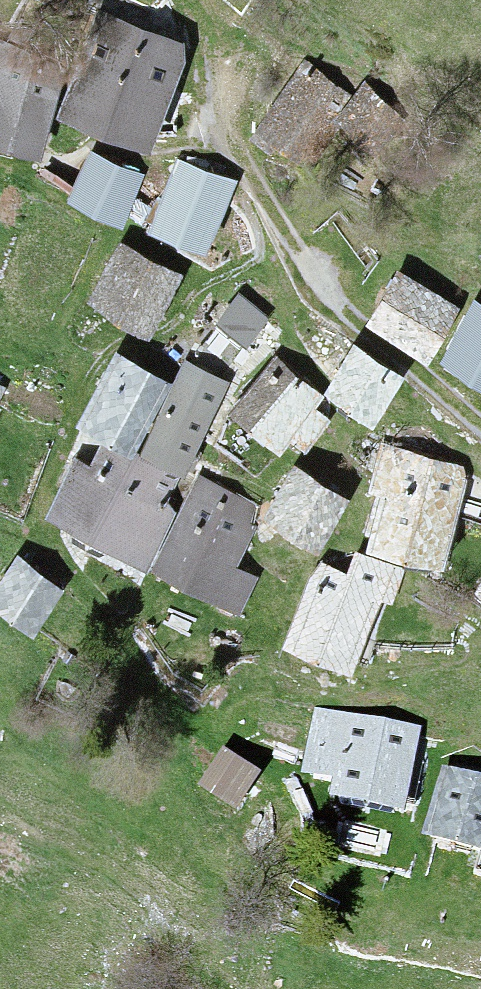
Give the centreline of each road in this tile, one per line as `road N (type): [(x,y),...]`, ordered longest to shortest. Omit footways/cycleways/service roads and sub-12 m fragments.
road 1 (track): [(480,432),(350,324),(236,147),(181,0)]

